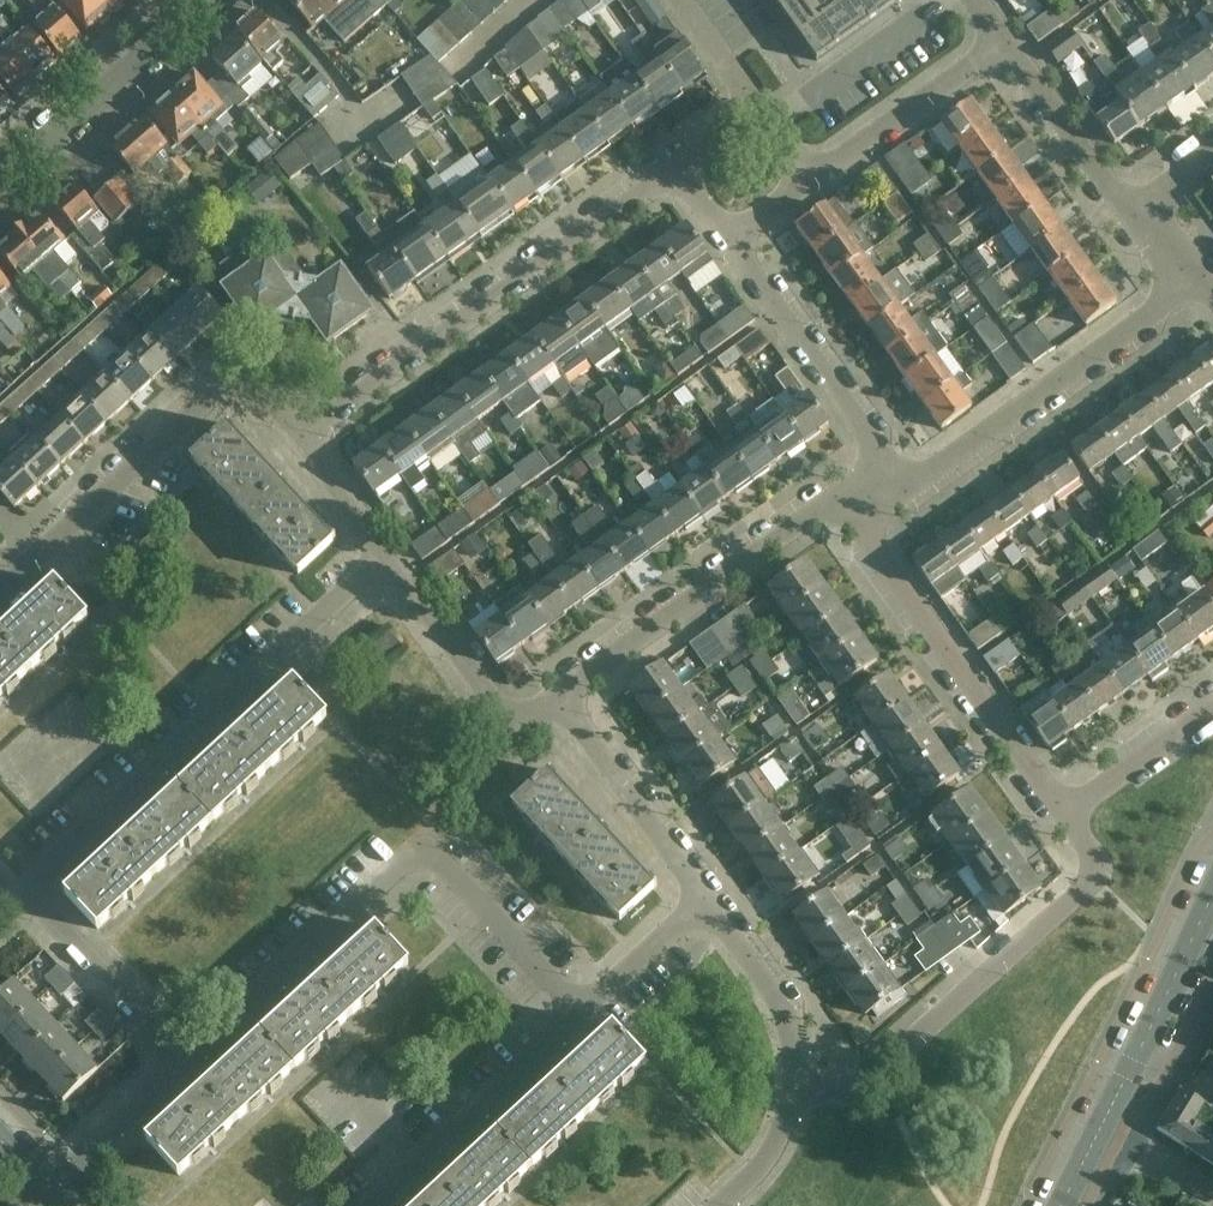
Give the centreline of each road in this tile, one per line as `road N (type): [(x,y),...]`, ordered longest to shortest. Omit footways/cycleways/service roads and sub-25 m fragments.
road 1 (residential): [(183,1061),(38,912),(32,874),(373,559)]
road 2 (residential): [(183,1061),(419,848),(433,849),(583,1012)]
road 3 (residential): [(669,165),(285,440)]
road 4 (residential): [(794,1084),(858,1087),(873,1077),(1097,874),(1065,814)]
road 5 (residential): [(0,586),(221,384),(242,385),(285,440)]
road 6 (residential): [(548,695),(816,510),(841,507),(857,527)]
road 7 (residential): [(907,491),(1198,281)]
road 8 (residential): [(1065,814),(857,527)]
road 9 (tertiary): [(1062,1205),(1212,897)]
road 10 (residential): [(907,491),(729,246)]
road 11 (residential): [(365,1205),(583,1012)]
road 12 (residential): [(0,184),(210,0)]
road 13 (residential): [(548,695),(514,721),(494,715),(373,559)]
road 14 (residential): [(705,900),(548,695)]
road 15 (residential): [(817,181),(1006,41)]
road 16 (residential): [(1135,215),(1006,41)]
road 17 (residential): [(794,1084),(790,1035),(767,987),(705,900)]
road 18 (residential): [(49,1187),(183,1061)]
road 19 (residential): [(1065,814),(1212,708)]
road 20 (residential): [(583,1012),(705,900)]
road 21 (residential): [(373,559),(285,440)]
road 22 (residential): [(715,1205),(761,1162),(794,1084)]
road 23 (residential): [(684,0),(757,100)]

